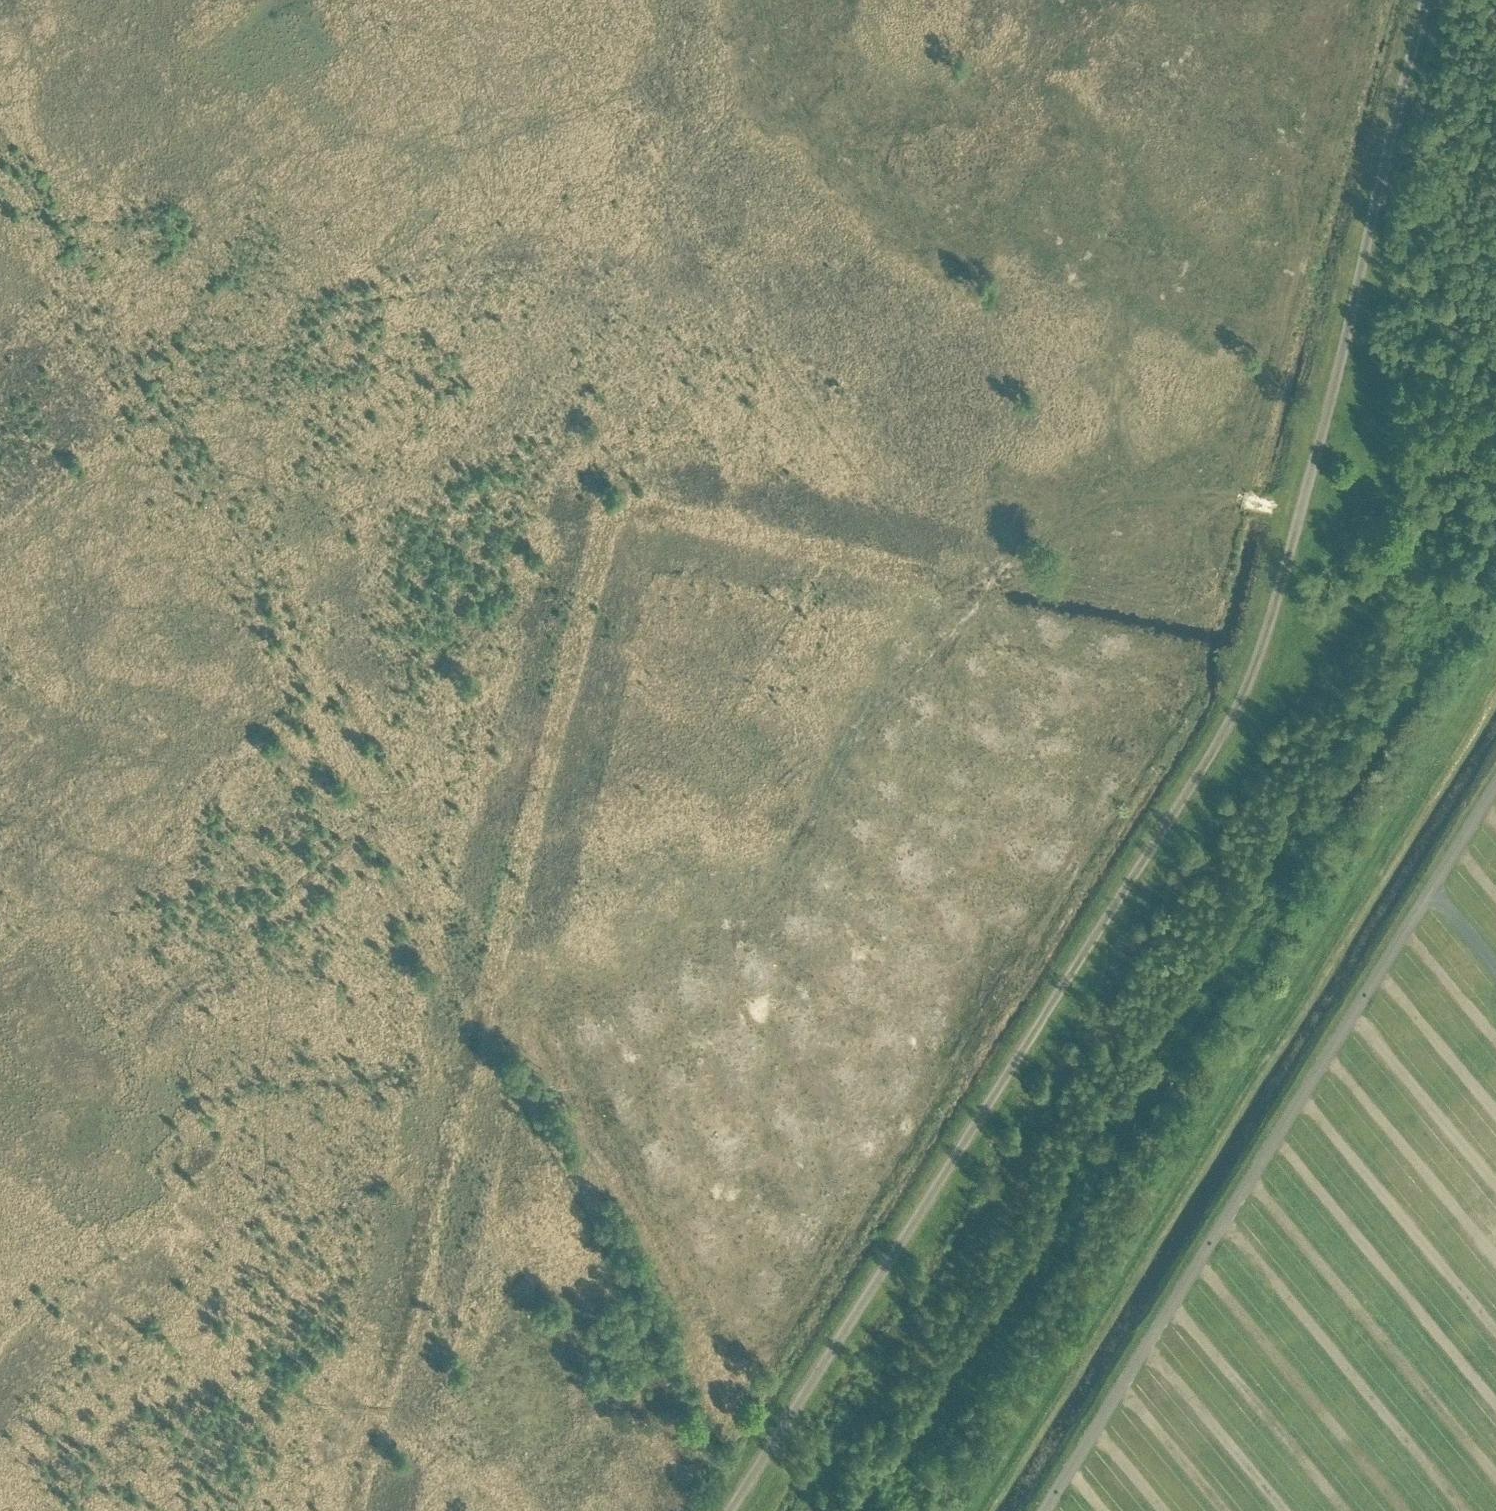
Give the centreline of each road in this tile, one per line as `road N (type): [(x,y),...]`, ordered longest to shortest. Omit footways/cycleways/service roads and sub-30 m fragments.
road 1 (track): [(726,1510),(1233,721),(1269,626),(1426,0)]

